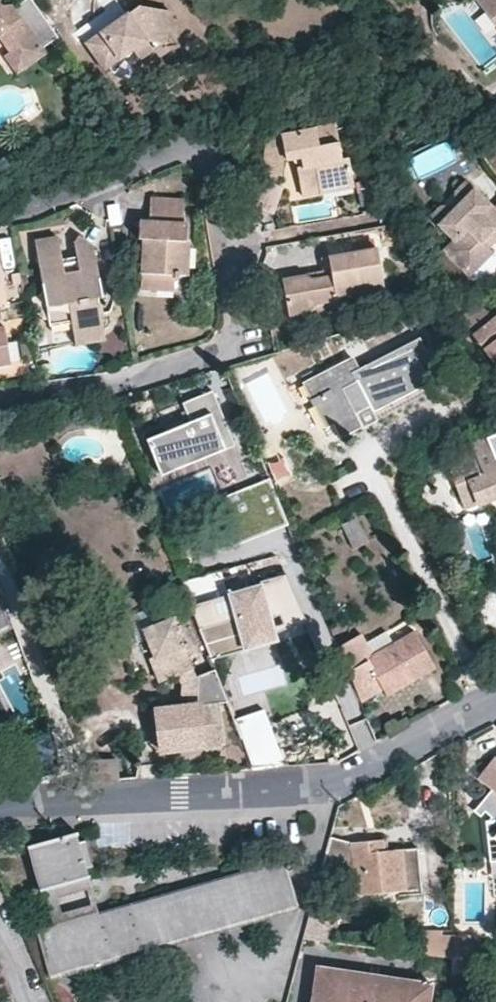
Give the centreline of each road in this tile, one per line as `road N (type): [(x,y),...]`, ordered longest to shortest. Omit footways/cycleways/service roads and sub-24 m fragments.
road 1 (residential): [(0,211),(182,150),(197,154),(208,164),(236,330),(220,351),(113,382),(0,400)]
road 2 (residential): [(0,803),(346,779),(495,694)]

